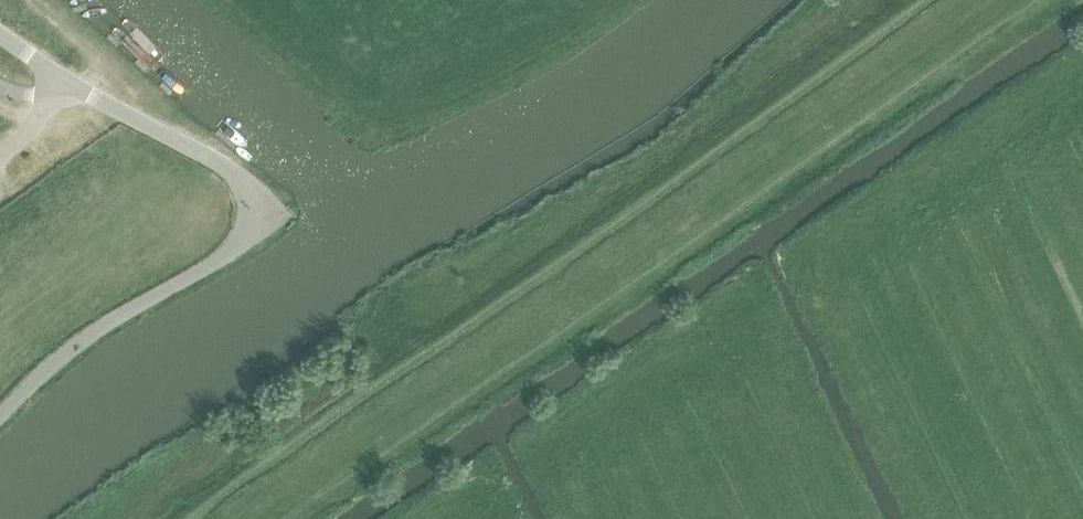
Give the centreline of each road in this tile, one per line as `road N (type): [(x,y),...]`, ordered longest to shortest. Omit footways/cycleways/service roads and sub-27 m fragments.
road 1 (unclassified): [(74,82),(221,166),(248,189),(255,218),(243,245),(103,327),(0,417)]

